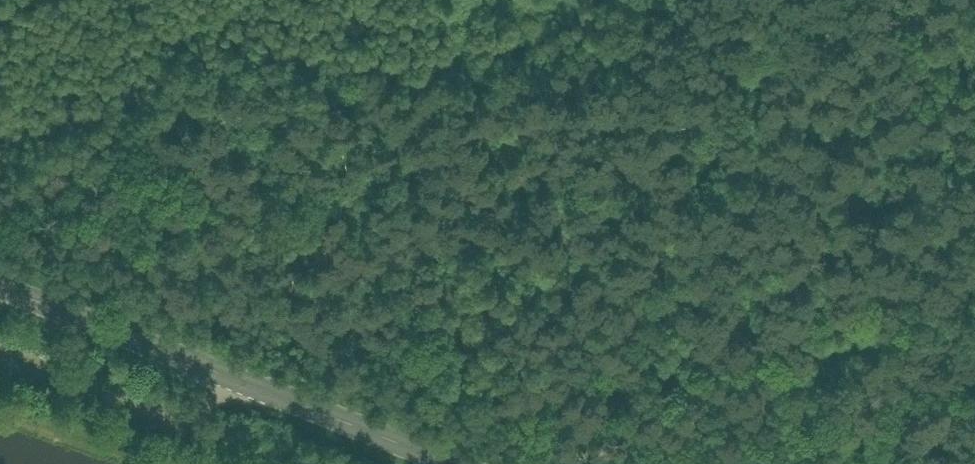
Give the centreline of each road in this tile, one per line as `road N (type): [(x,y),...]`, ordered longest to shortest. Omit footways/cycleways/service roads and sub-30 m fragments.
road 1 (tertiary): [(453,463),(0,286)]

